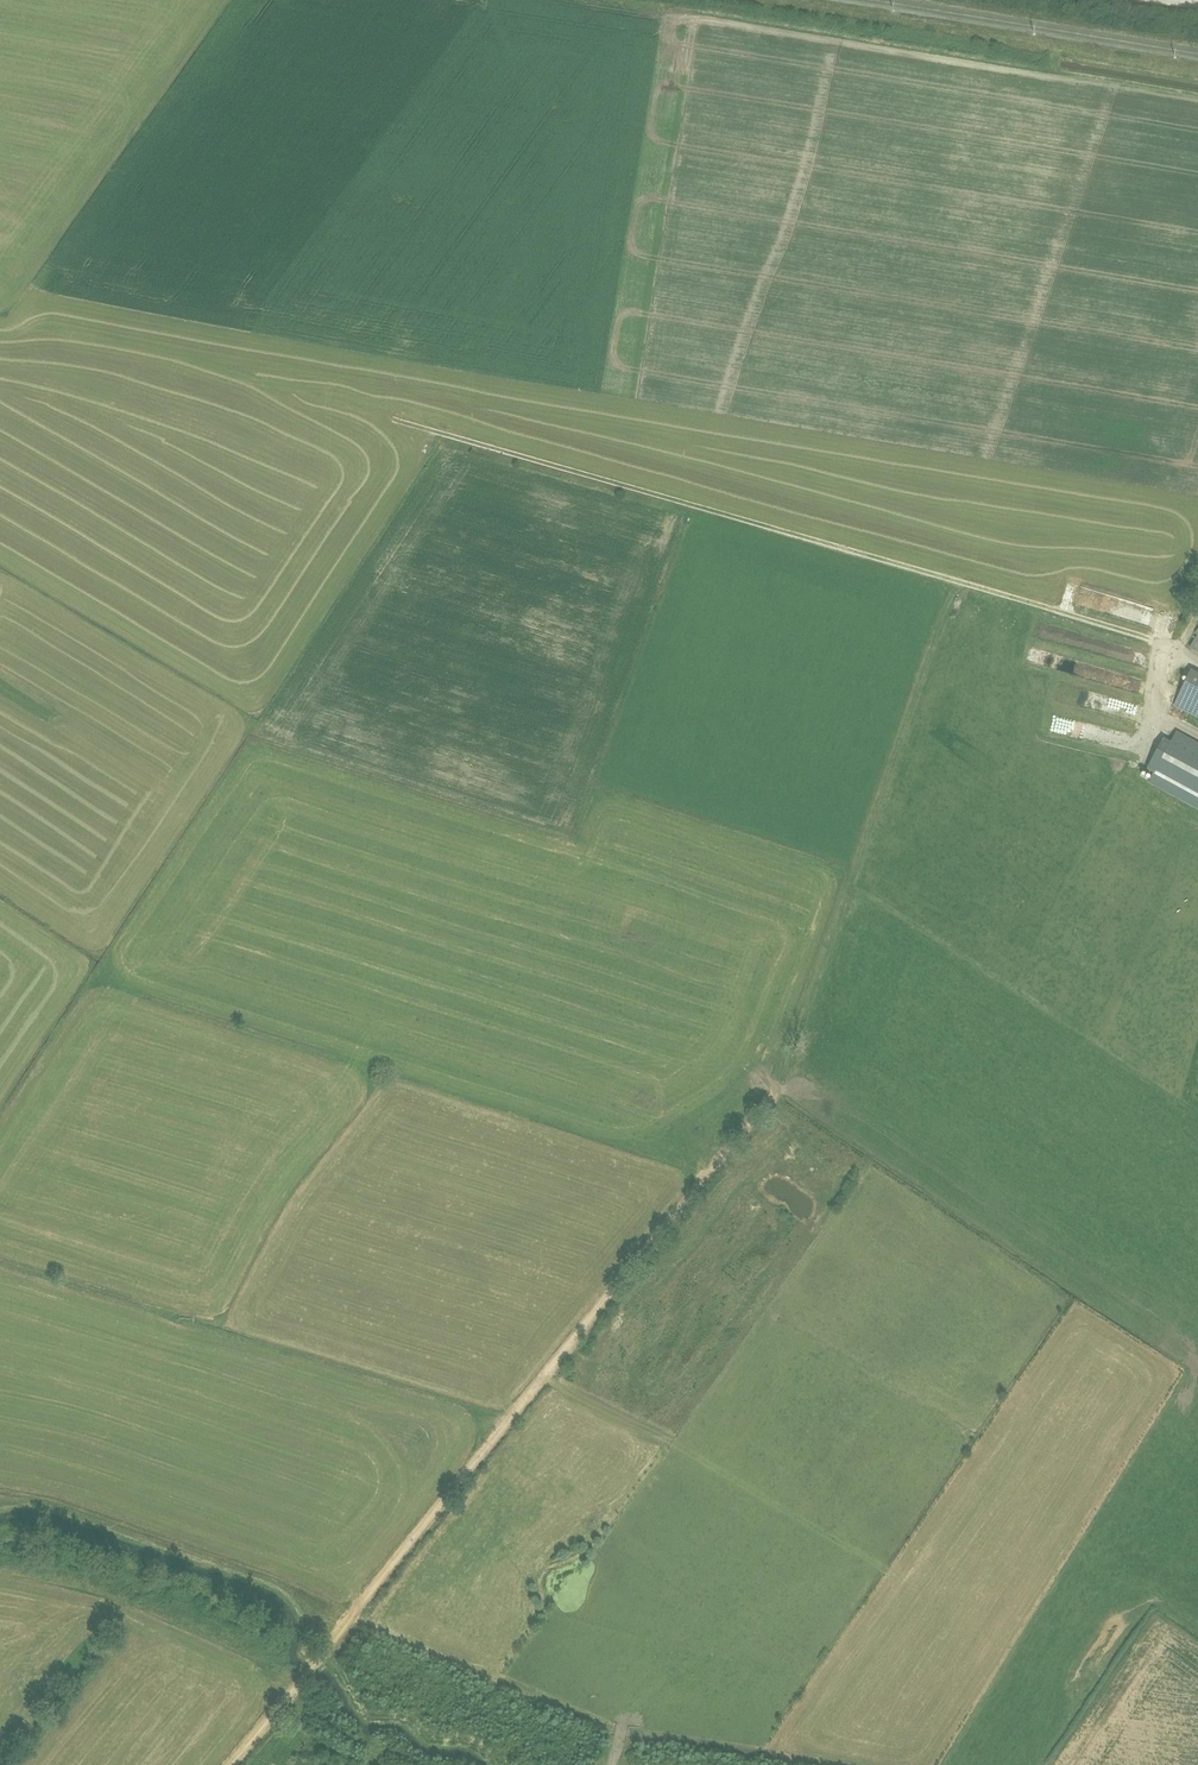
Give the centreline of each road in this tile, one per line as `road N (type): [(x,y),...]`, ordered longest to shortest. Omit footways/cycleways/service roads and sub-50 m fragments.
road 1 (track): [(0,310),(951,580)]
road 2 (track): [(346,1622),(773,1088)]
road 3 (track): [(951,580),(773,1088)]
road 4 (track): [(951,580),(1175,645),(1197,607)]
road 5 (track): [(231,1764),(346,1622)]

